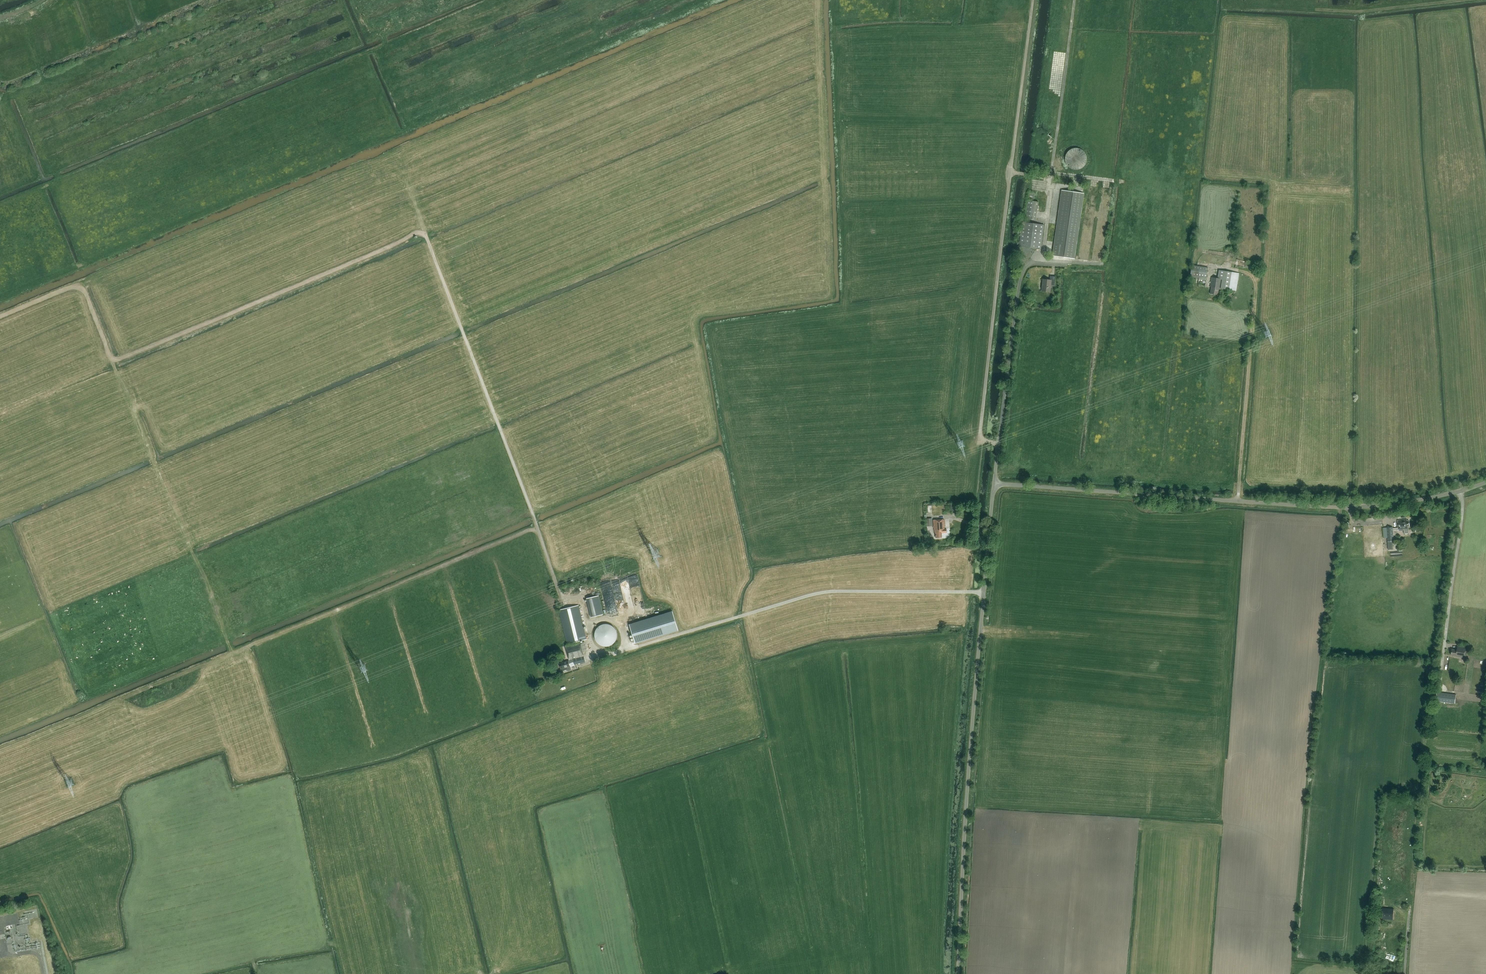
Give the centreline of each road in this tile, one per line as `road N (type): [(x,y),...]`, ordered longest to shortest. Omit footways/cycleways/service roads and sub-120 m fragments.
road 1 (unclassified): [(1485,482),(1353,507),(994,481)]
road 2 (unclassified): [(956,973),(984,592)]
road 3 (unclassified): [(984,592),(826,592),(688,630)]
road 4 (unclassified): [(999,441),(984,440),(982,430),(1013,172)]
road 5 (track): [(1238,501),(1254,277),(1233,268)]
road 6 (unclassified): [(1013,172),(1032,18)]
road 7 (unclassified): [(999,441),(1016,300)]

